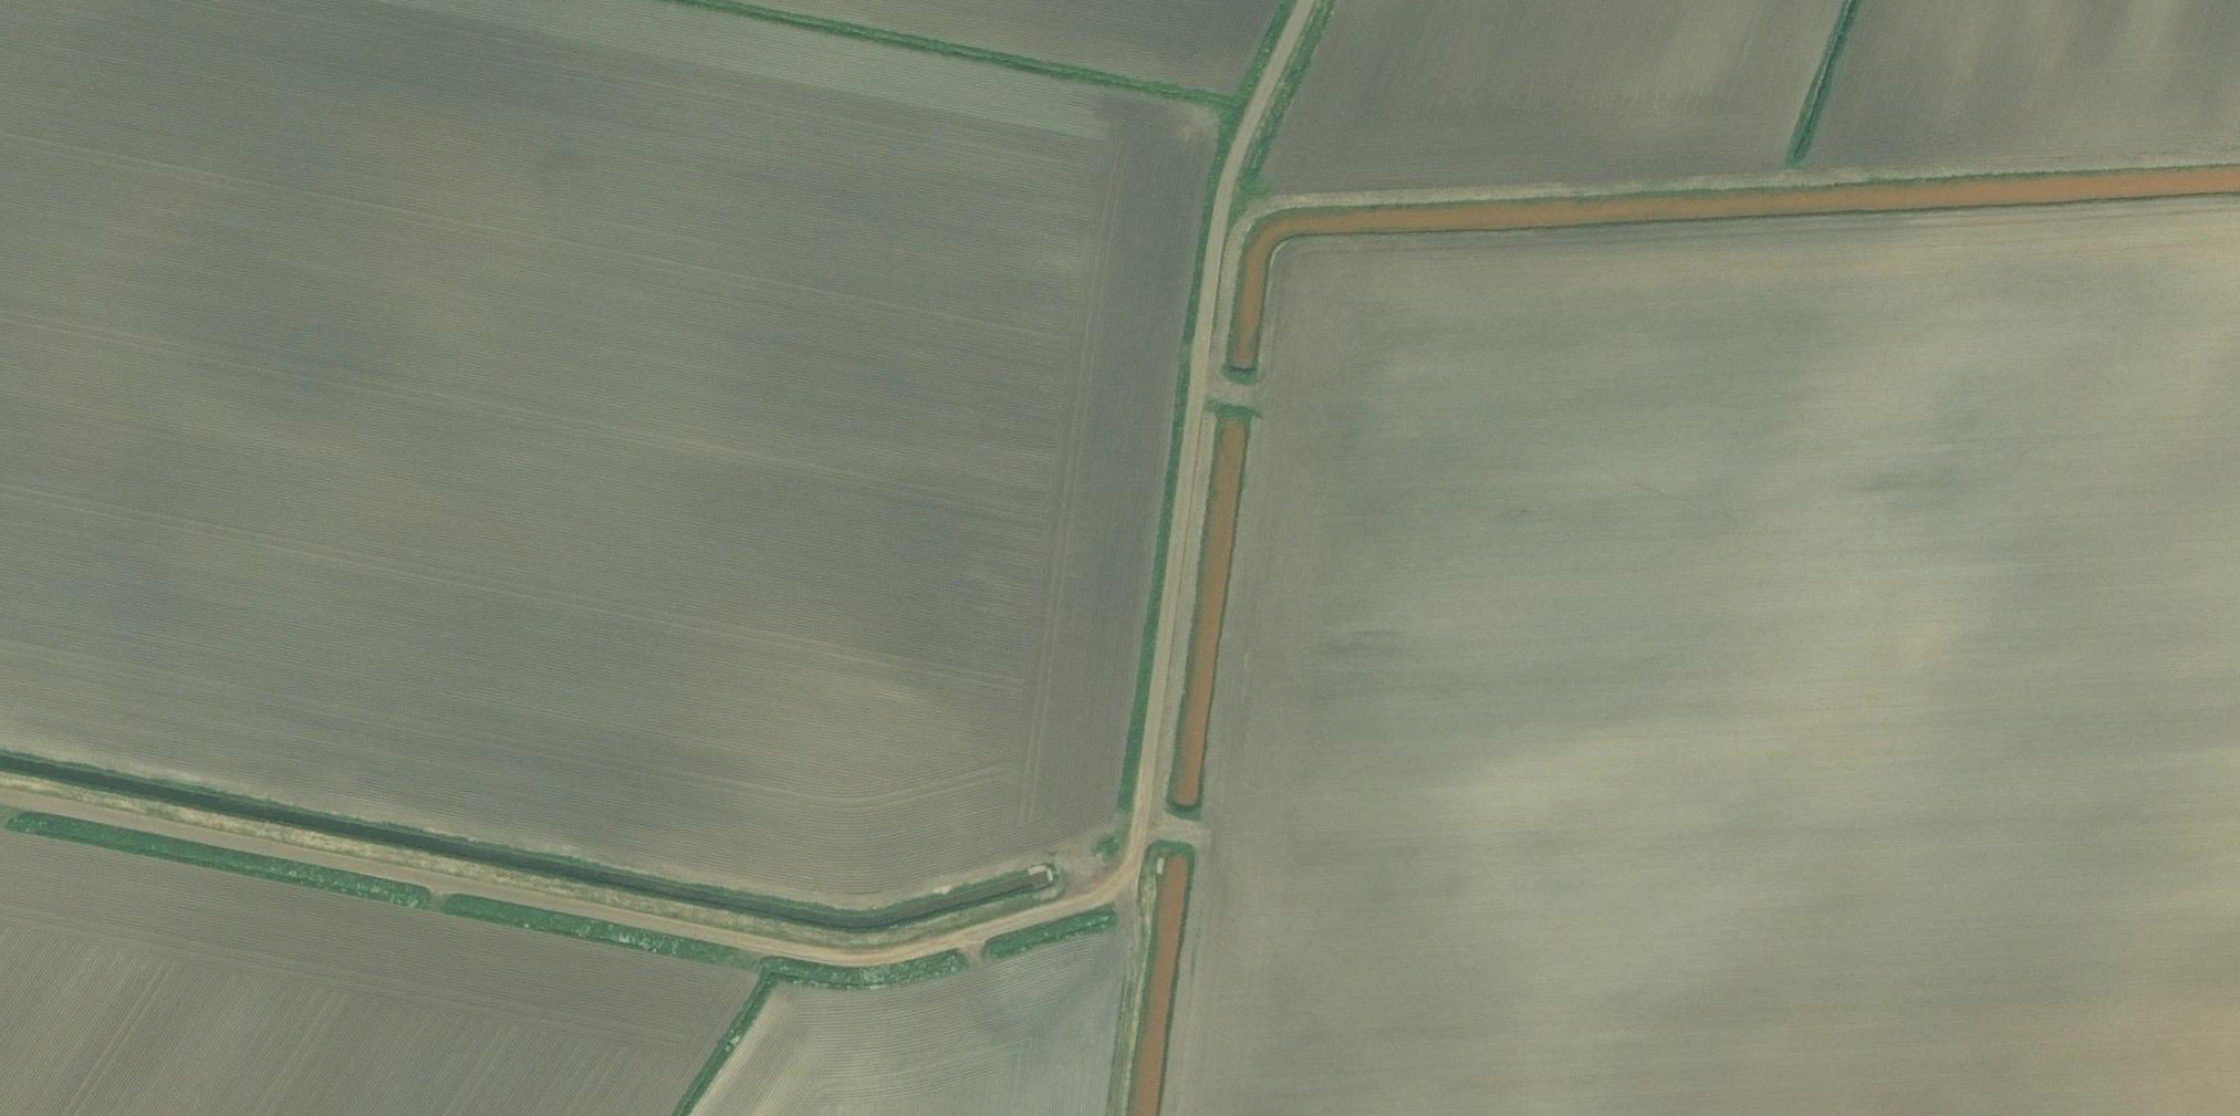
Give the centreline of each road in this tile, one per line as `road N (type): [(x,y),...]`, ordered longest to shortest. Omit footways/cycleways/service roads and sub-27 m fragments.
road 1 (unclassified): [(0,797),(823,956),(888,959),(1120,888),(1137,845),(1218,219),(1241,146),(1308,0)]
road 2 (track): [(1120,888),(1133,928),(1109,1115)]

